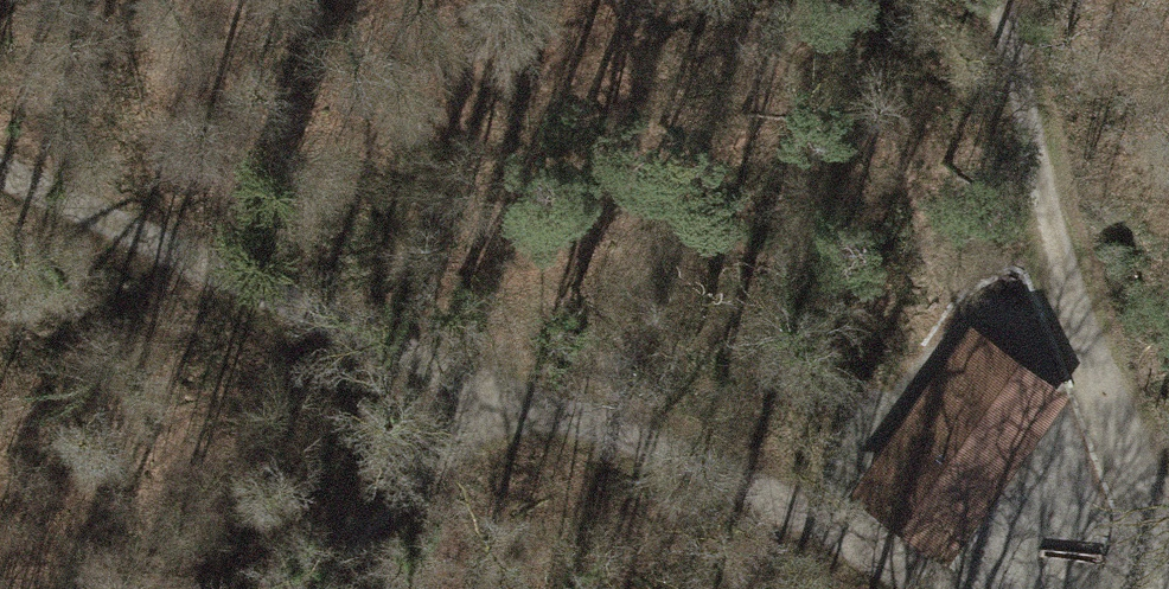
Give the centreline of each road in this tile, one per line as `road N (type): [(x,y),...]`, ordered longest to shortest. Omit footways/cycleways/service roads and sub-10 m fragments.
road 1 (track): [(0,158),(490,392),(814,520),(955,588)]
road 2 (track): [(999,0),(1050,235),(1168,545)]
road 3 (track): [(1050,235),(814,520)]
road 4 (track): [(490,392),(317,588)]

